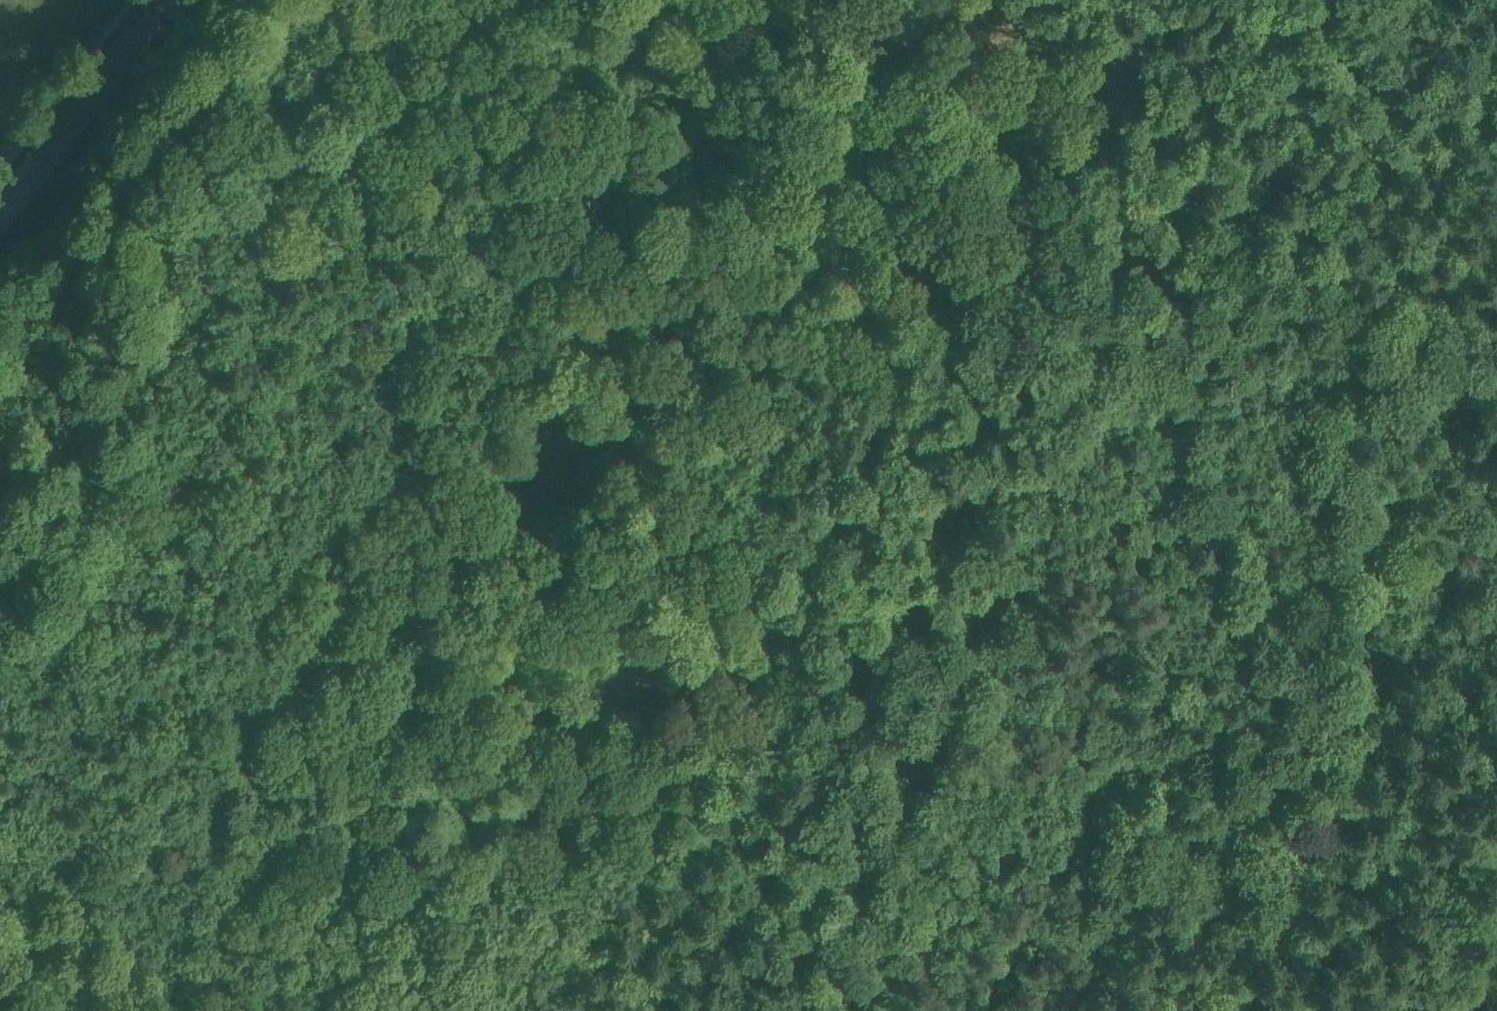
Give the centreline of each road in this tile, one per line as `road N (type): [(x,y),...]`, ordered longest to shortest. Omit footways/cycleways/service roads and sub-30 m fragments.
road 1 (track): [(1012,0),(1496,192)]
road 2 (secondary): [(0,208),(159,0)]
road 3 (track): [(1068,22),(1014,133)]

